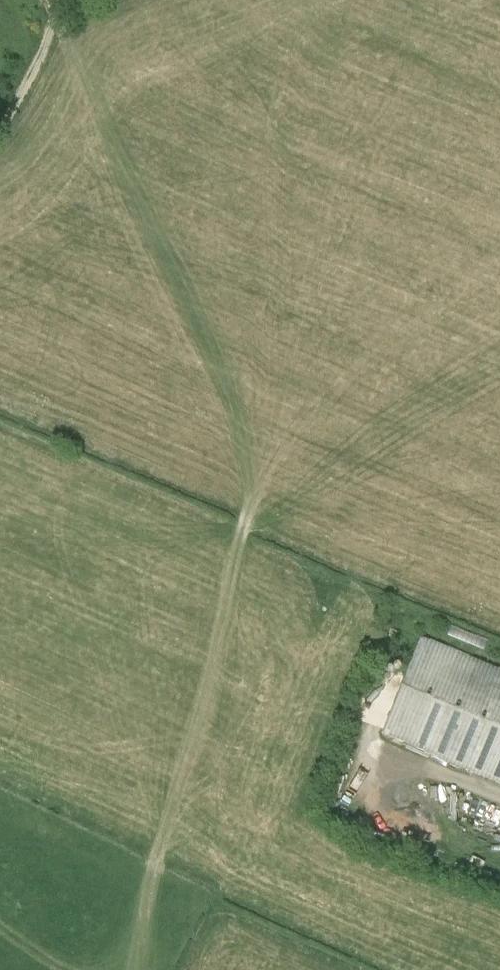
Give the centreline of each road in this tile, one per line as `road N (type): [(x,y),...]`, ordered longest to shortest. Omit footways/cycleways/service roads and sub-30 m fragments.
road 1 (track): [(0,131),(35,70),(53,0)]

